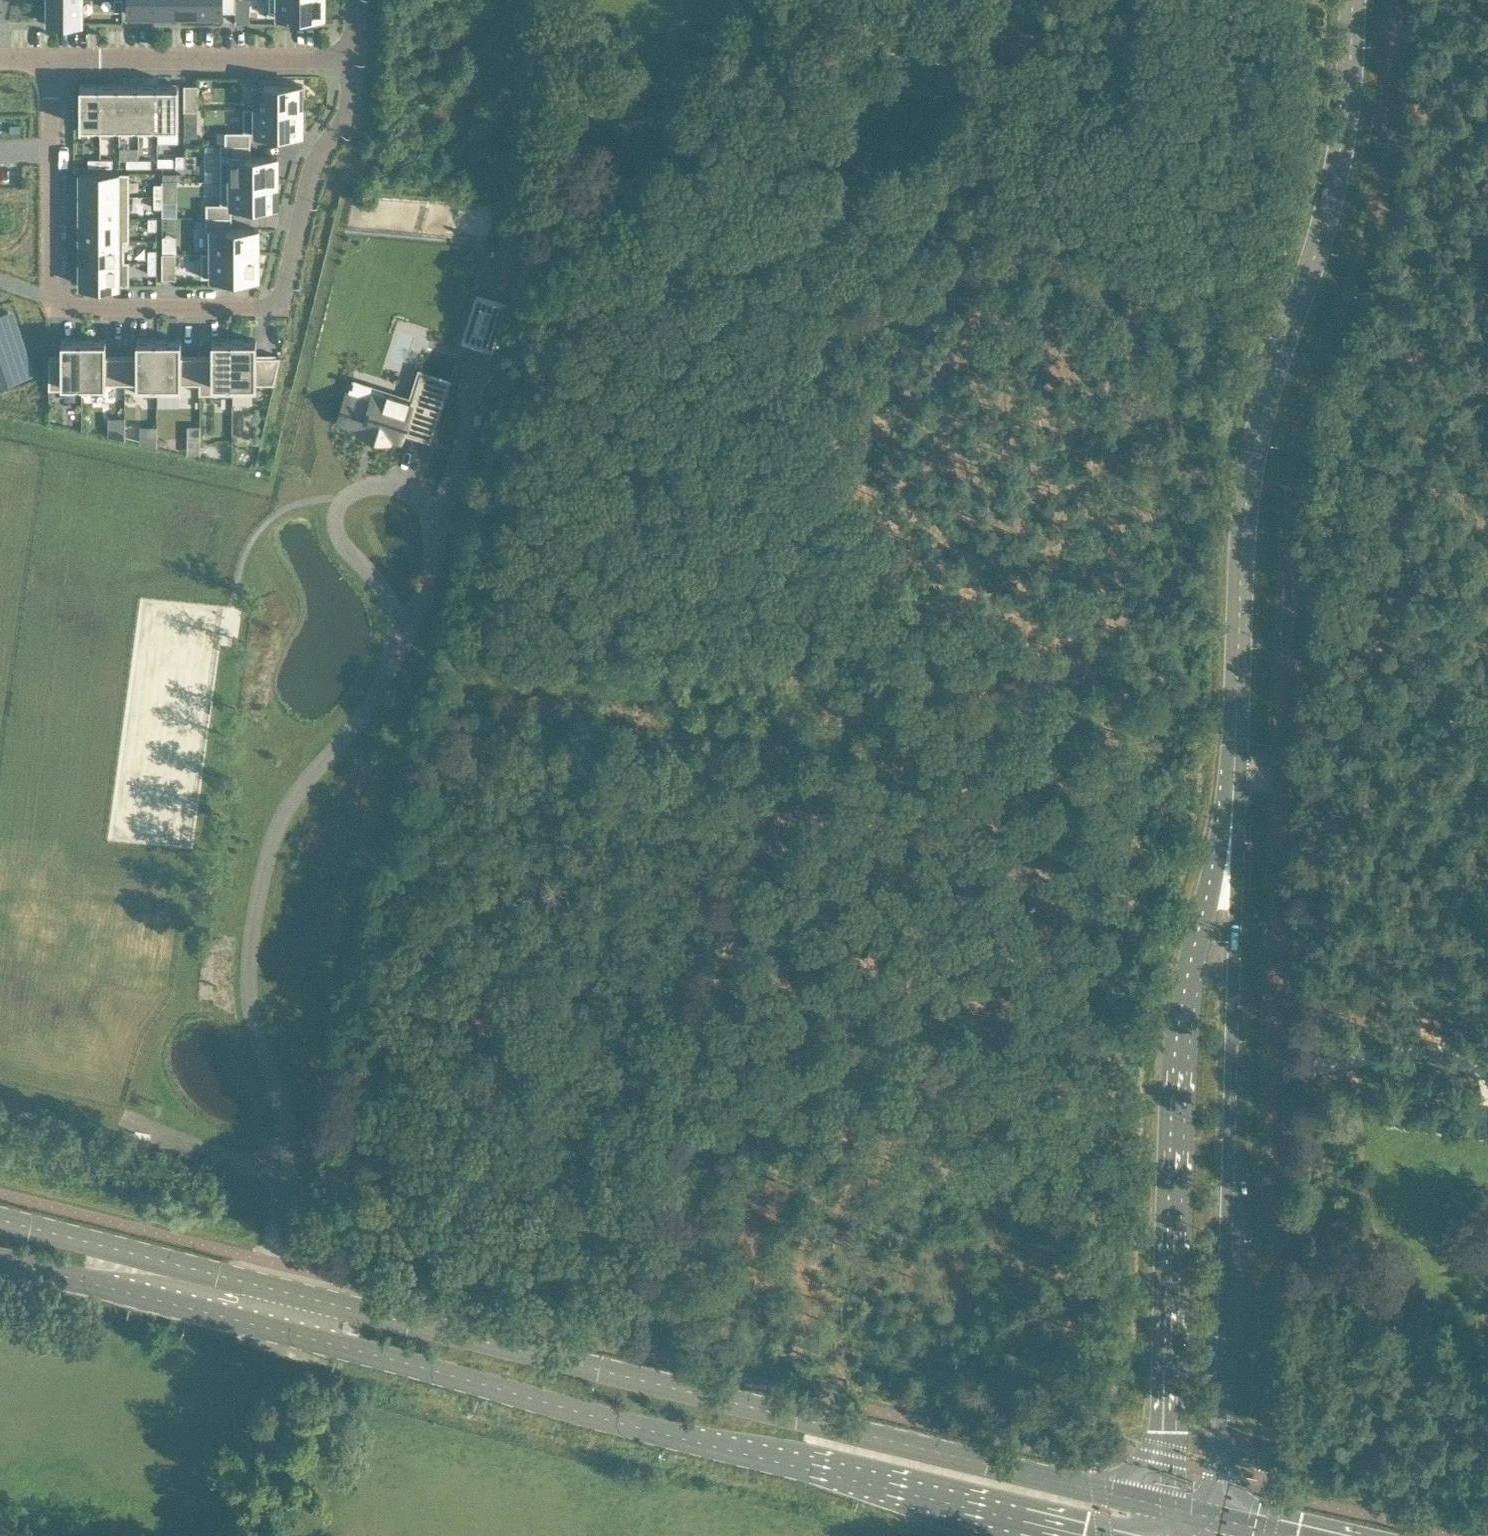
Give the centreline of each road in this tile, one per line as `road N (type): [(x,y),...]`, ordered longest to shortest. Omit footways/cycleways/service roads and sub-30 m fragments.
road 1 (secondary): [(1168,1506),(311,1297)]
road 2 (secondary): [(298,1334),(1088,1535)]
road 3 (tertiary): [(1234,776),(1246,516),(1259,433),(1332,195),(1350,80),(1353,0)]
road 4 (tertiary): [(1216,1517),(1239,857),(1234,776)]
road 5 (tertiary): [(1234,776),(1197,929),(1176,1067),(1168,1506)]
road 6 (residential): [(352,57),(347,115),(314,167),(283,292),(265,307),(58,302),(50,282),(49,59)]
road 7 (unclassified): [(1276,1152),(1280,778)]
road 8 (secondary): [(311,1297),(0,1218)]
road 9 (secondary): [(0,1260),(298,1334)]
road 10 (residential): [(49,59),(352,57)]
road 11 (unclassified): [(1280,778),(1285,591)]

